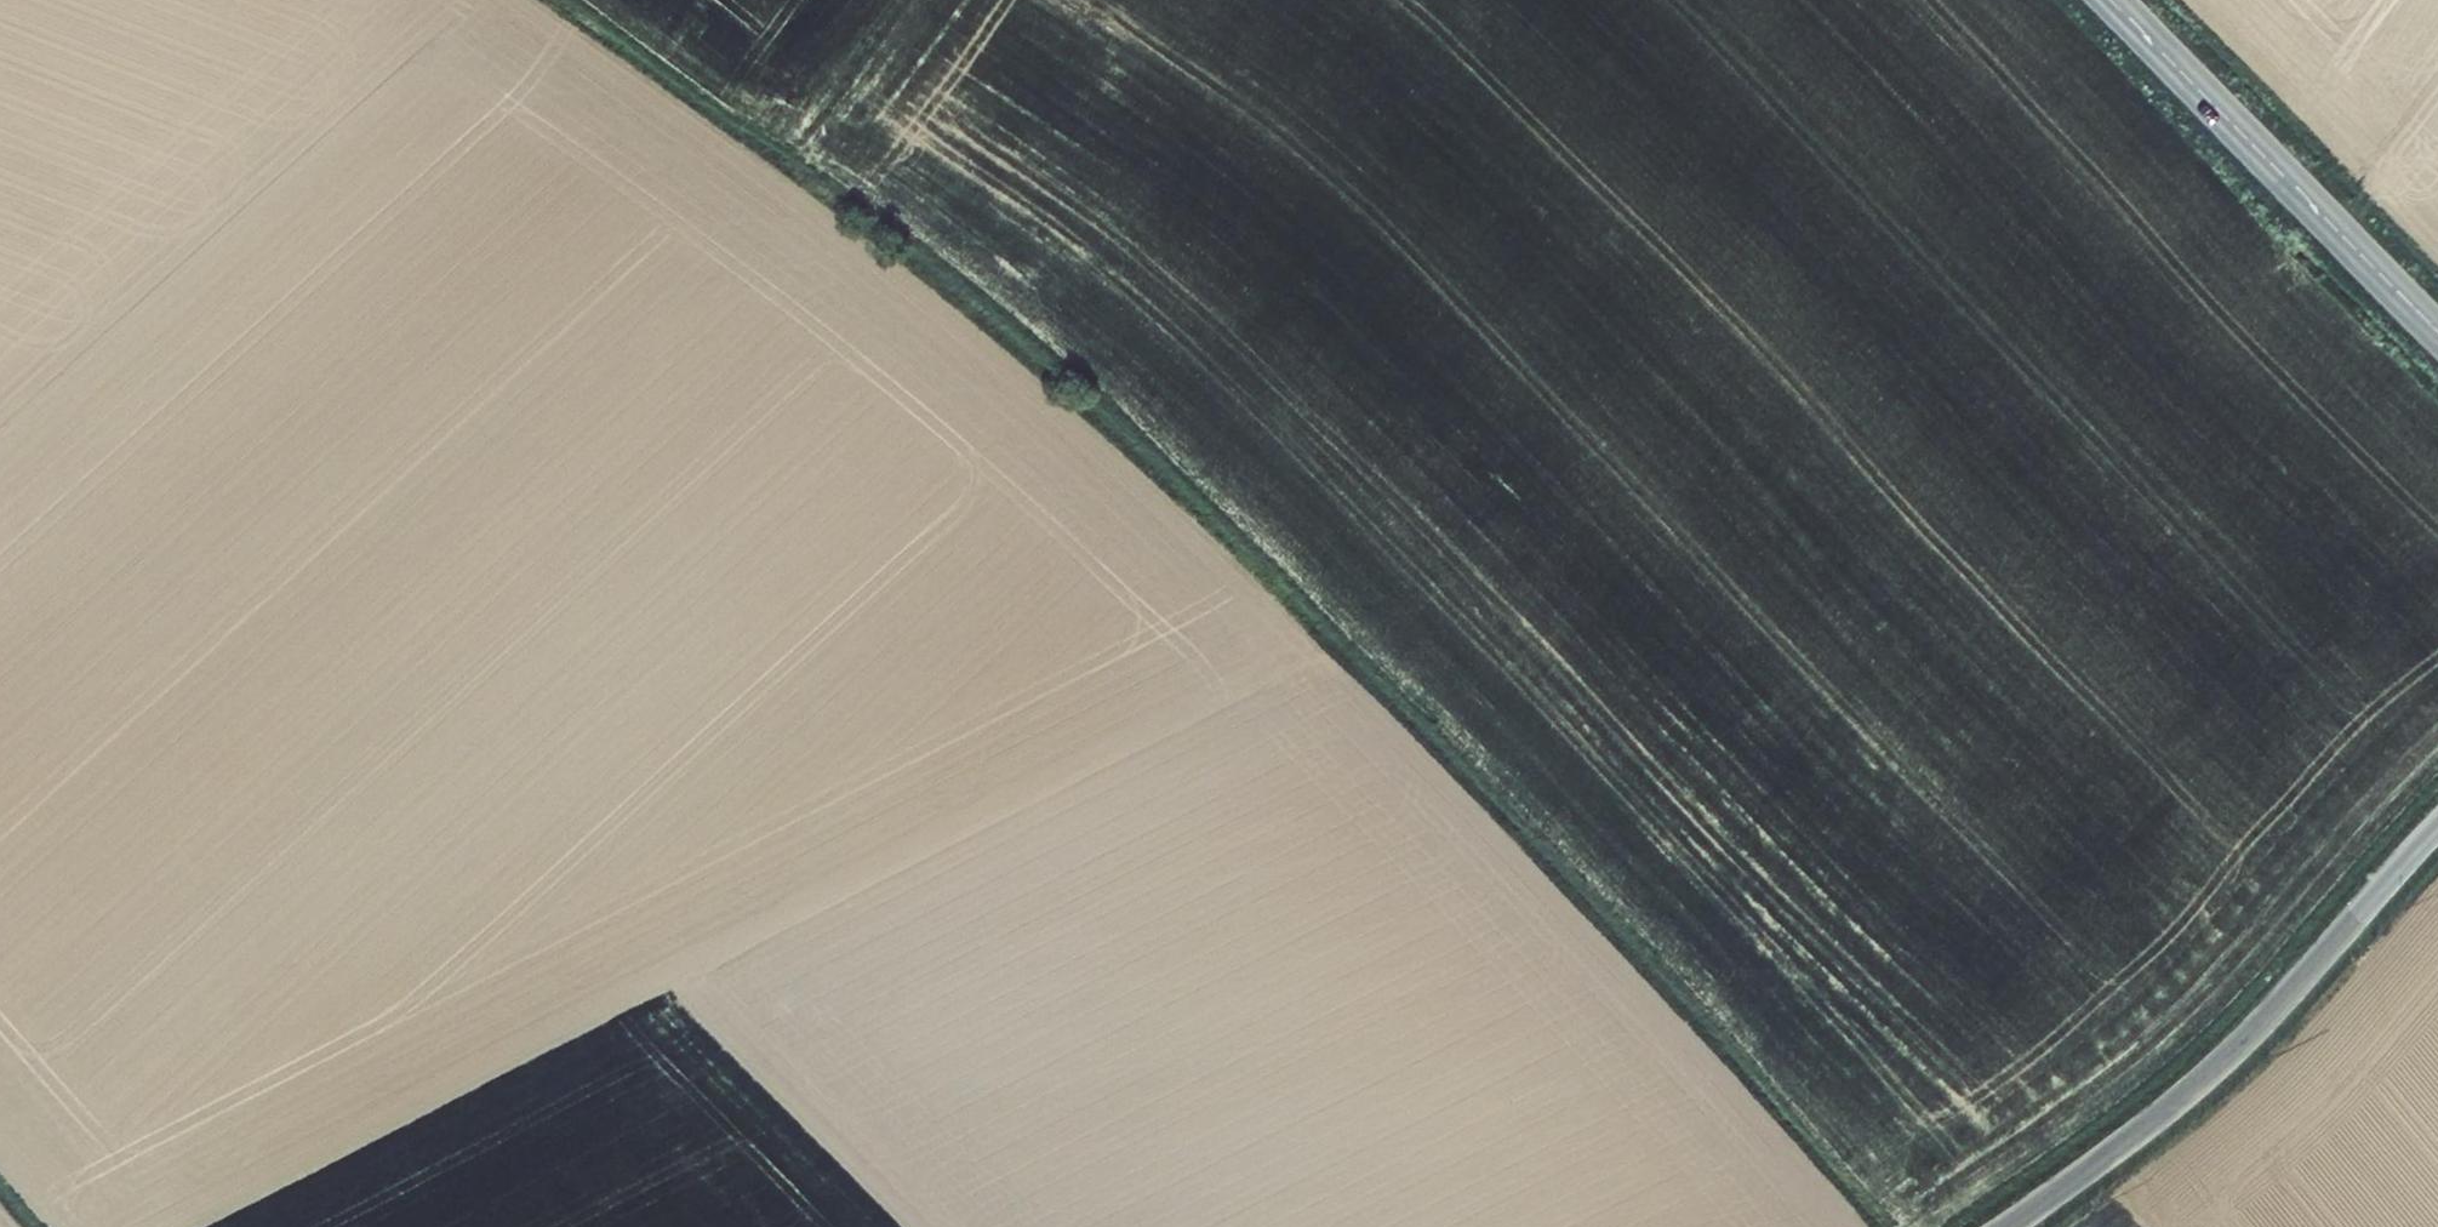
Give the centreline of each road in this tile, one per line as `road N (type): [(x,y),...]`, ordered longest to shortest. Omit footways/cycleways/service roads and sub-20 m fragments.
road 1 (tertiary): [(2437,822),(2231,1052),(2003,1226)]
road 2 (tertiary): [(2437,331),(2110,0)]

